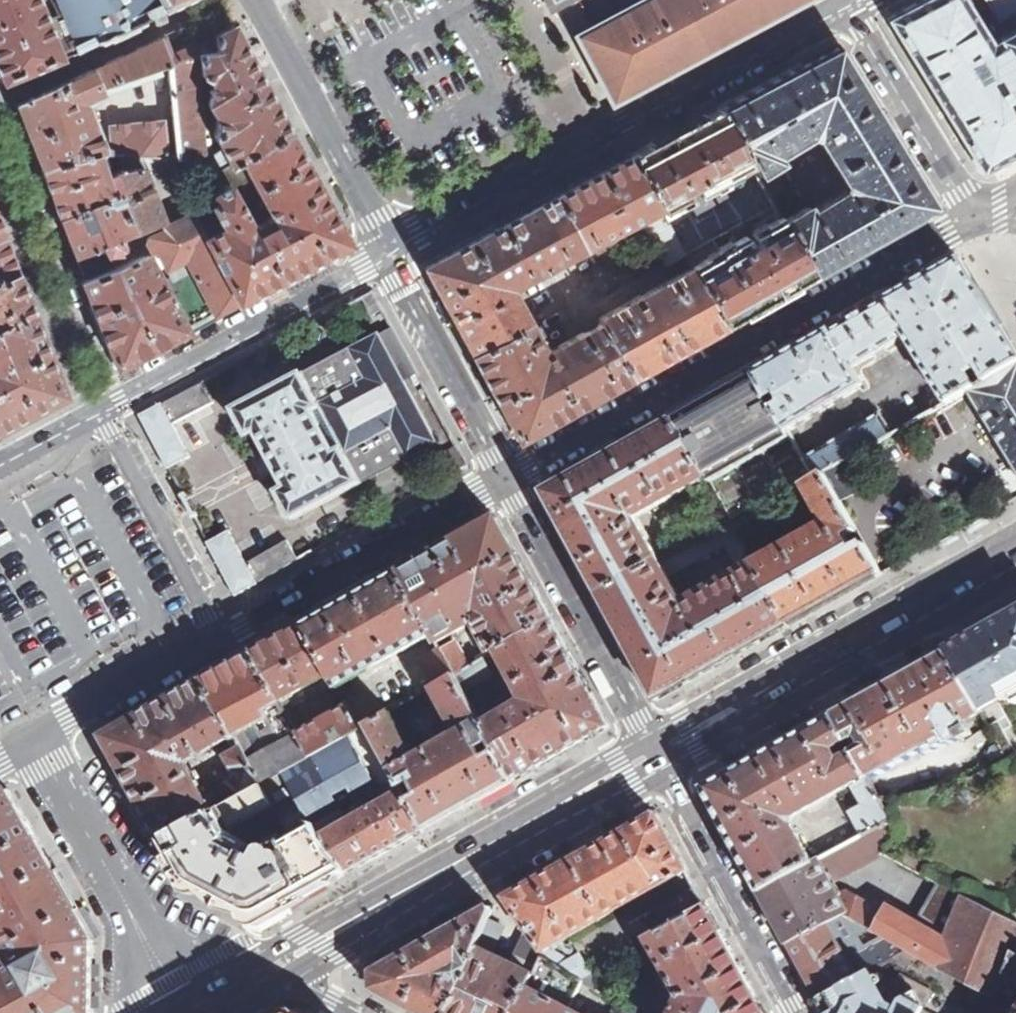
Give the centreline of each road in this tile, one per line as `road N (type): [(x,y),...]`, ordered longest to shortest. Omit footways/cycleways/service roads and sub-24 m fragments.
road 1 (residential): [(507,479),(979,207)]
road 2 (residential): [(852,6),(387,248)]
road 3 (unclassified): [(257,978),(652,759)]
road 4 (unclassified): [(652,759),(1015,555)]
road 5 (residential): [(387,248),(102,409)]
road 6 (residential): [(223,637),(507,479)]
road 7 (residential): [(652,759),(507,479)]
road 8 (residential): [(797,1012),(652,759)]
road 9 (residential): [(387,248),(257,0)]
road 10 (residential): [(507,479),(387,248)]
road 11 (residential): [(223,637),(102,409)]
road 12 (residential): [(979,207),(852,6)]
road 13 (residential): [(33,738),(223,637)]
road 14 (residential): [(120,894),(33,738)]
road 15 (residential): [(257,978),(214,959),(120,894)]

